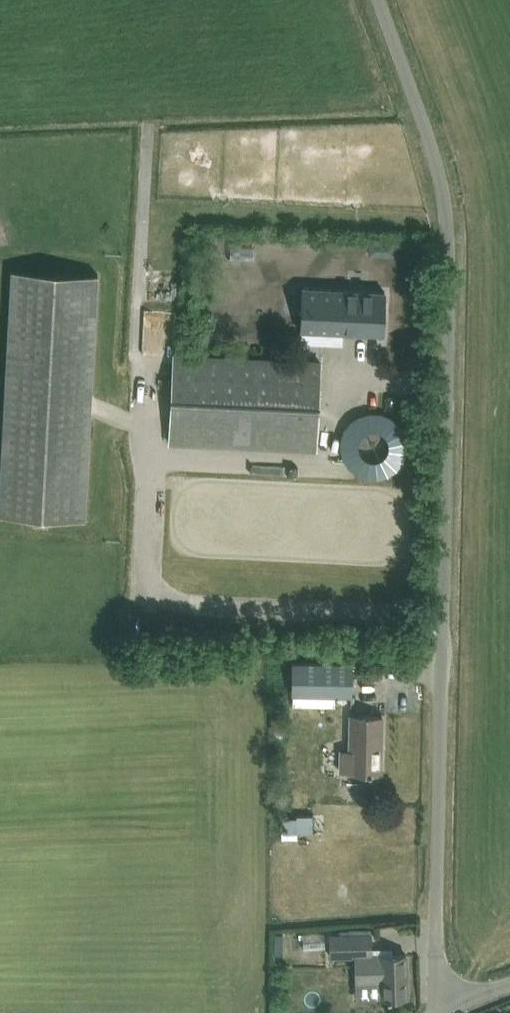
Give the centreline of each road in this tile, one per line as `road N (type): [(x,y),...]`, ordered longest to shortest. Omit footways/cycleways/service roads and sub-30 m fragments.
road 1 (unclassified): [(381,0),(446,204),(441,1011)]

